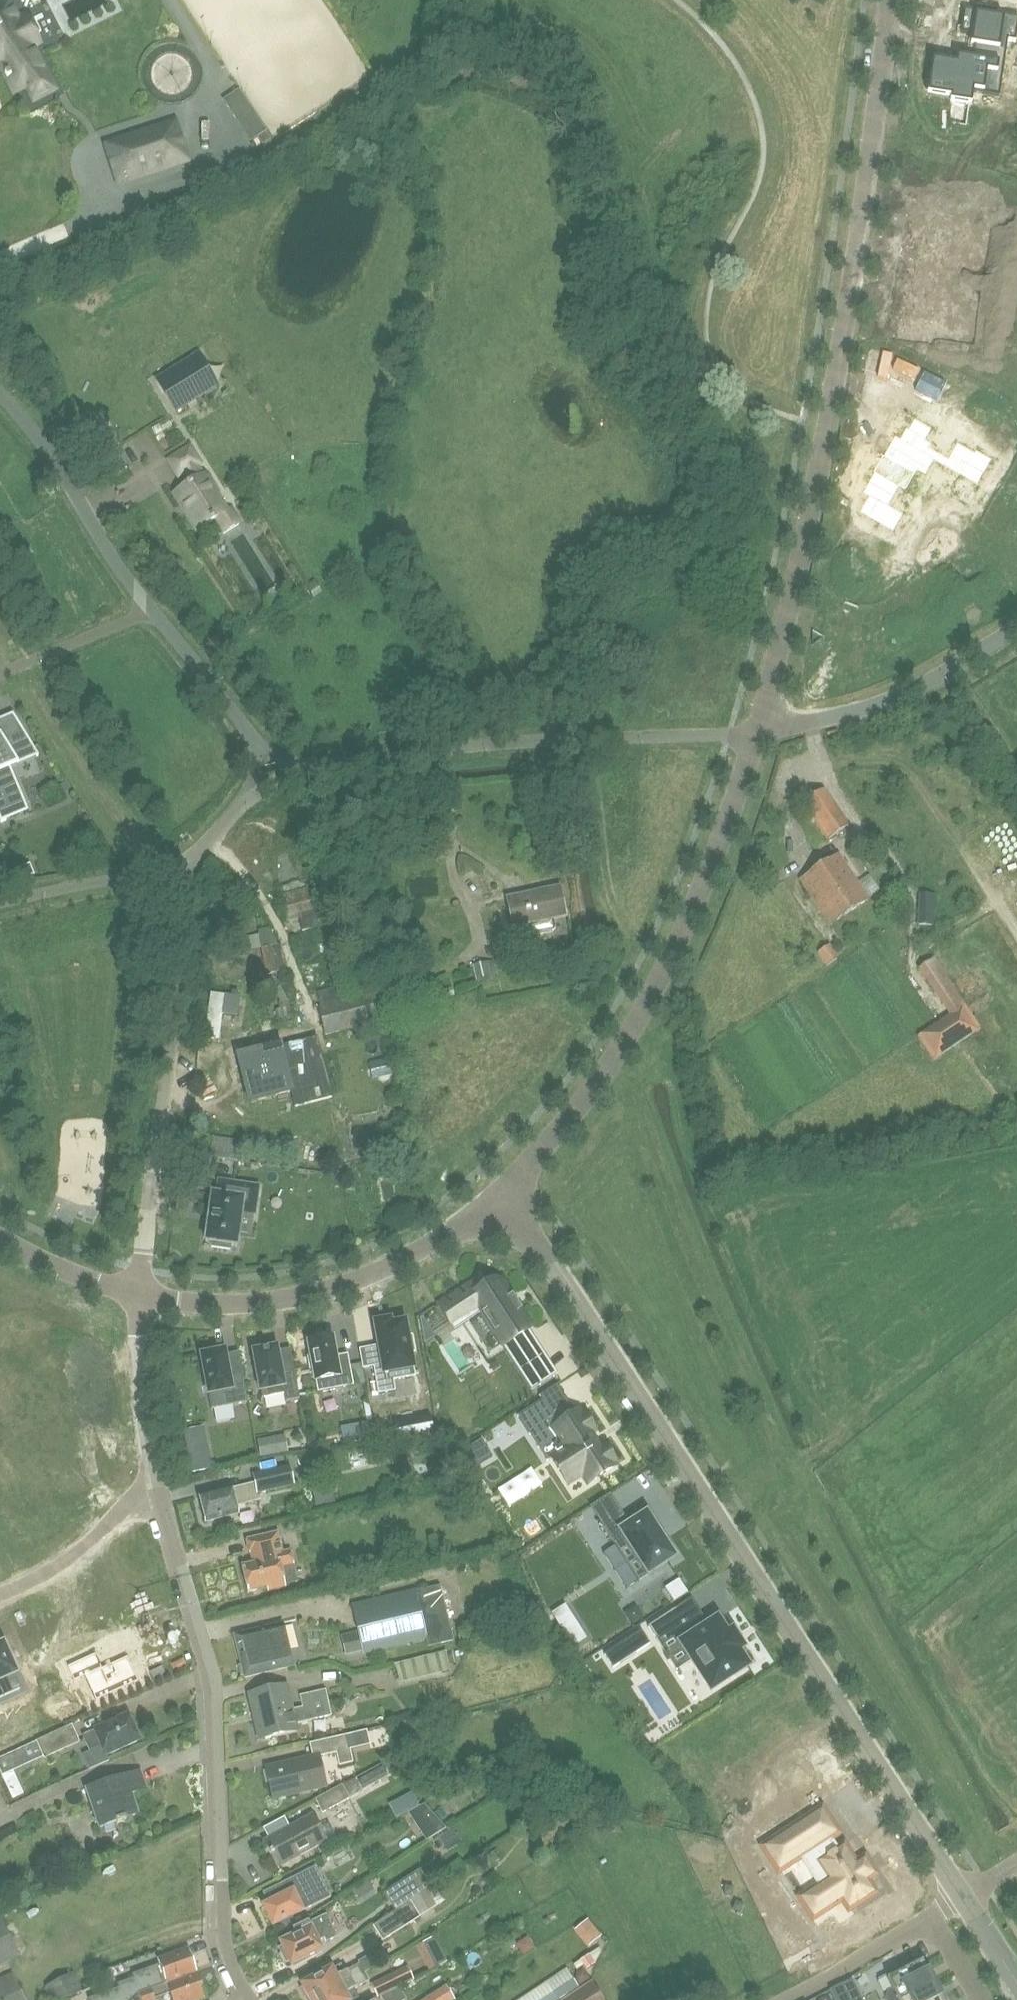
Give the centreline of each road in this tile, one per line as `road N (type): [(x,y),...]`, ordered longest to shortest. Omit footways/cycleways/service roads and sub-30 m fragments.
road 1 (residential): [(962,1898),(541,1248),(498,1200)]
road 2 (unclassified): [(760,733),(828,429),(890,0)]
road 3 (unclassified): [(498,1200),(598,1086),(654,1001),(739,806),(760,733)]
road 4 (residential): [(249,1999),(224,1950),(212,1670),(148,1489)]
road 5 (residential): [(302,766),(760,733)]
road 6 (unclassified): [(269,748),(126,578),(51,454),(0,393)]
road 7 (residential): [(140,1297),(187,877)]
road 8 (residential): [(498,1200),(429,1248),(349,1285),(268,1304),(140,1297)]
road 9 (residential): [(760,733),(911,692),(1016,637)]
road 10 (residential): [(148,1489),(140,1297)]
road 11 (residential): [(0,904),(156,871),(187,877)]
road 12 (residential): [(148,1489),(52,1574),(0,1598)]
road 13 (residential): [(930,1921),(788,1999)]
road 14 (residential): [(140,1297),(87,1282),(0,1237)]

